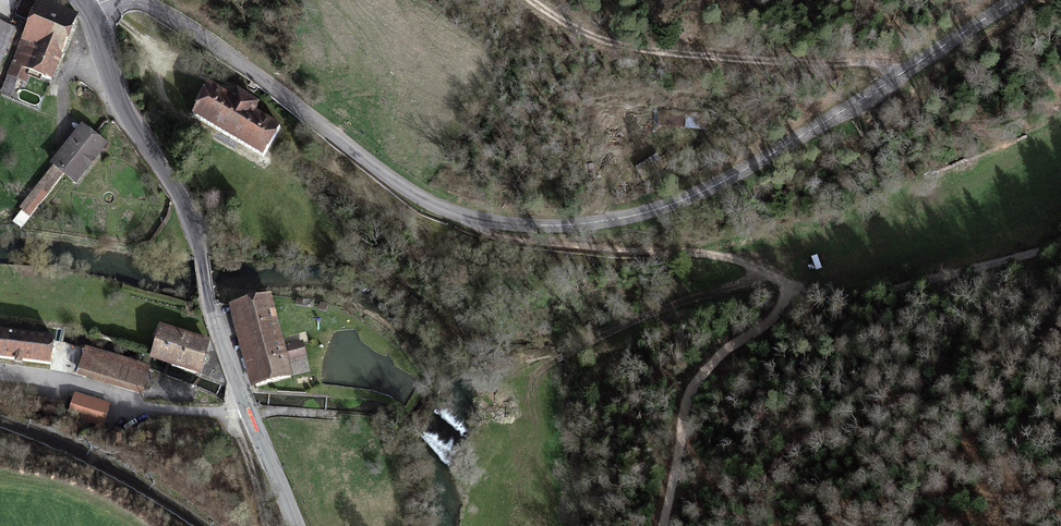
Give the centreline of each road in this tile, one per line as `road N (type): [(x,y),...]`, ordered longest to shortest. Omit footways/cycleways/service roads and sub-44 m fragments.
road 1 (tertiary): [(1019,0),(711,187),(649,213),(564,226),(474,219),(415,194),(185,26),(131,0)]
road 2 (track): [(664,525),(685,405),(699,378),(778,311),(791,282),(709,255),(505,238),(474,219)]
road 3 (track): [(529,0),(577,33),(701,59),(857,64),(963,34)]
road 4 (primary): [(248,411),(209,308),(187,209),(127,120),(88,11)]
road 5 (track): [(441,207),(425,235),(392,205),(303,160),(284,123),(257,99),(173,59),(156,59),(152,74),(169,108)]
road 6 (track): [(791,282),(843,293),(877,290),(1060,242)]
road 7 (track): [(761,272),(542,369)]
road 8 (residential): [(66,382),(143,410),(248,411)]
road 9 (primary): [(295,525),(248,411)]

